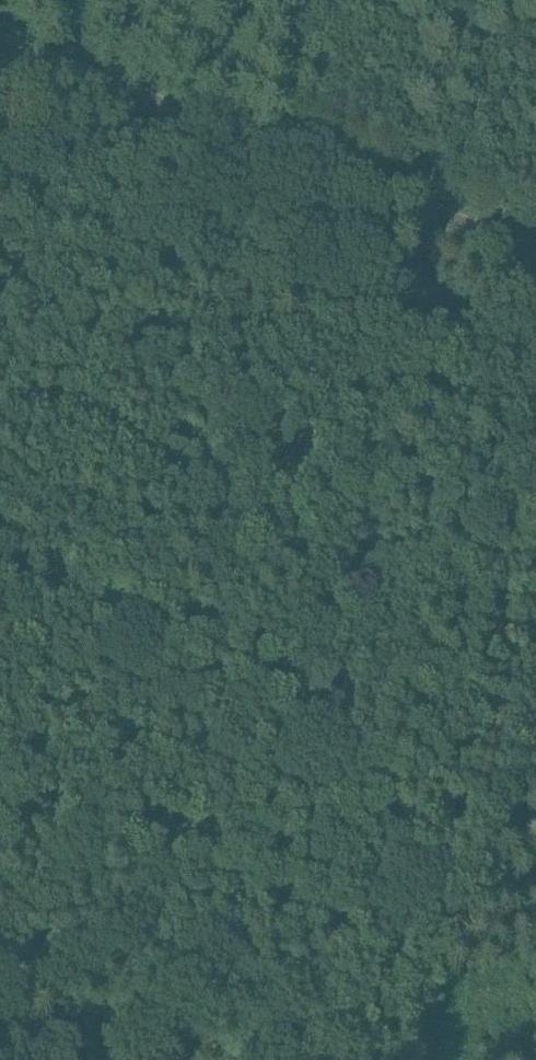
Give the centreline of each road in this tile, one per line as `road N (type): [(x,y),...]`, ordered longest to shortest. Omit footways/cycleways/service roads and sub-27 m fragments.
road 1 (unclassified): [(535,243),(0,33)]

